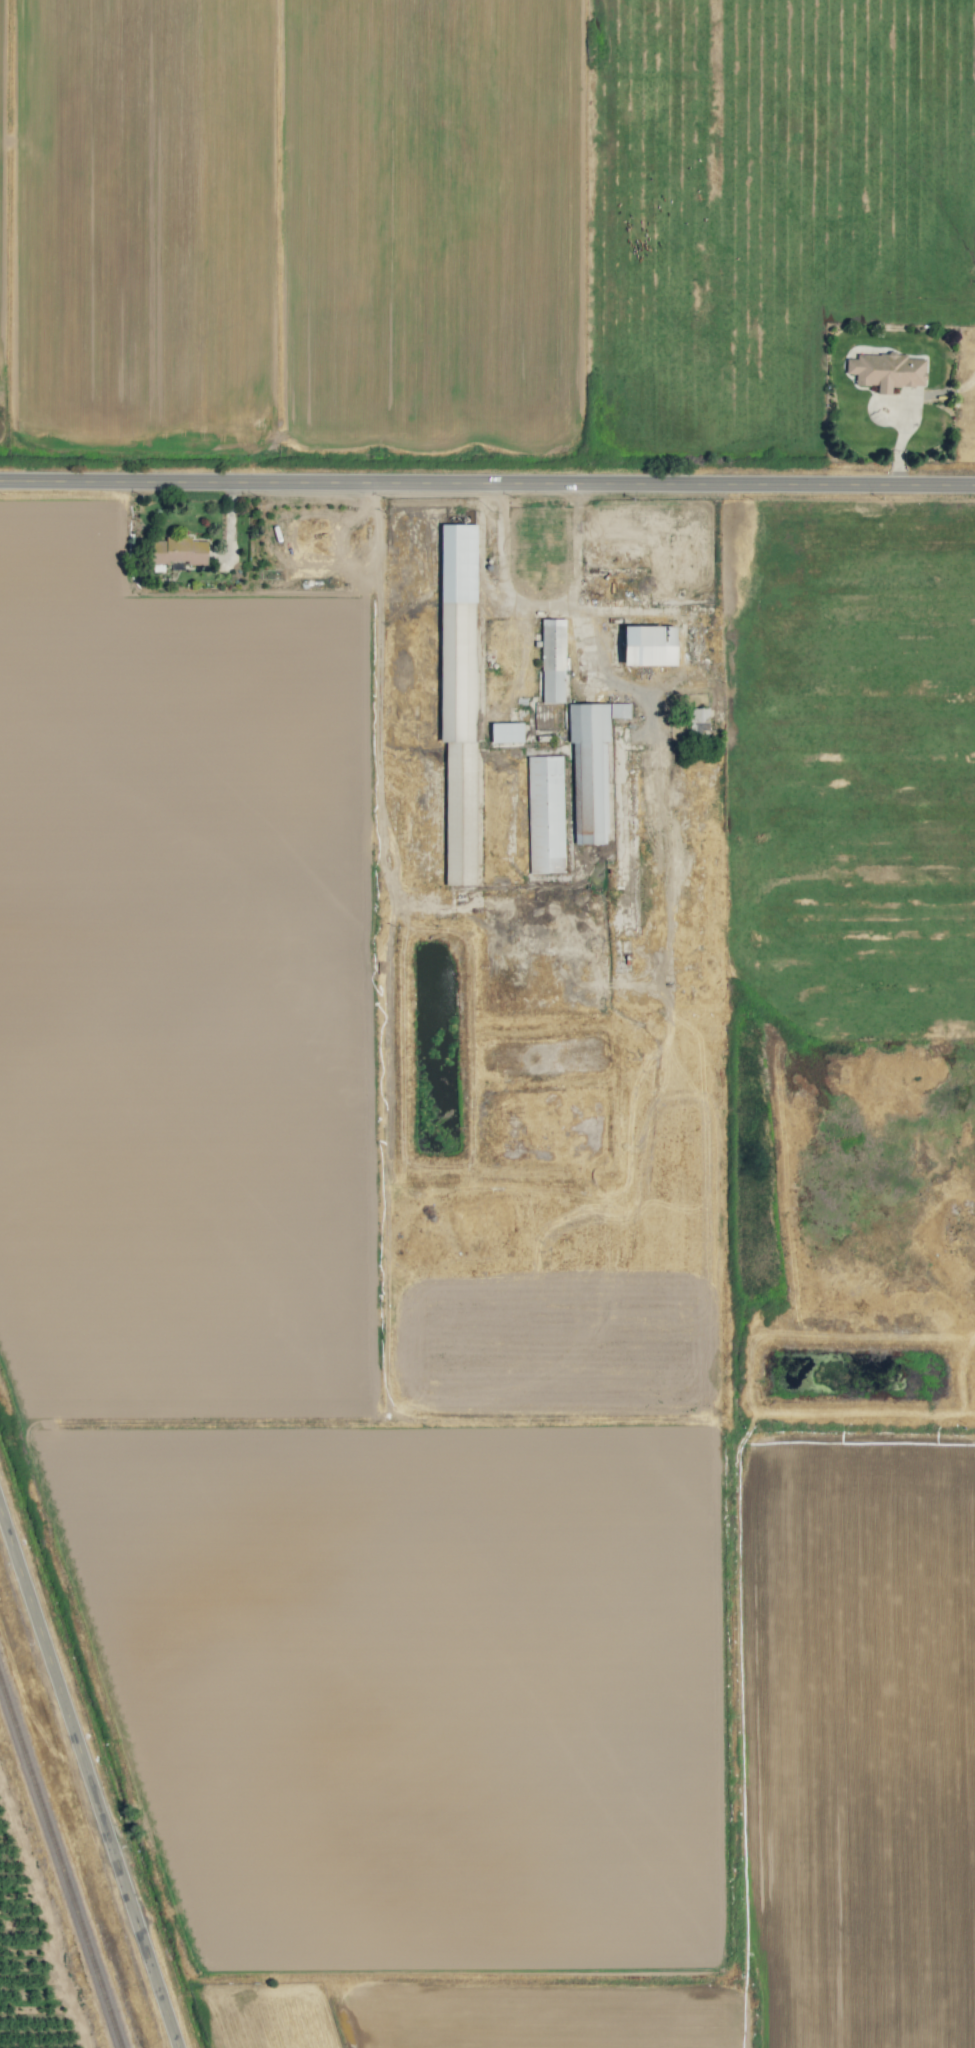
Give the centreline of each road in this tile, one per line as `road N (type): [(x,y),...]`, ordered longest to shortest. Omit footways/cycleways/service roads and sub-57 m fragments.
road 1 (residential): [(0,479),(974,483)]
road 2 (residential): [(185,2047),(0,1479)]

